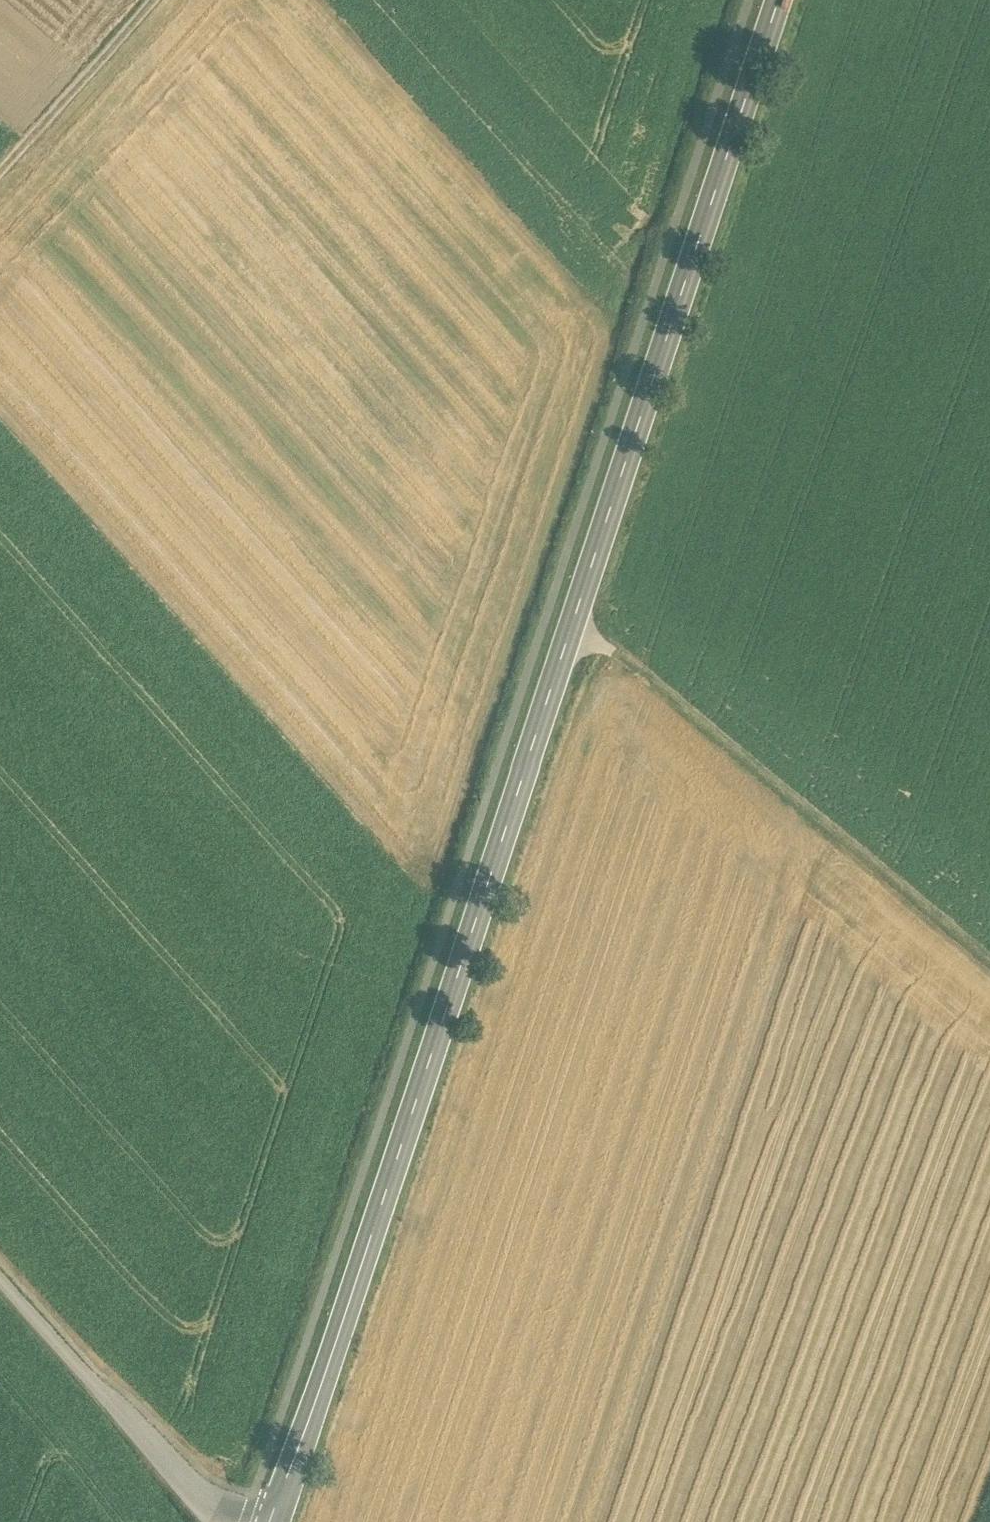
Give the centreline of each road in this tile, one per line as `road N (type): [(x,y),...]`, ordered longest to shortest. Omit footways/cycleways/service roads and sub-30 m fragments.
road 1 (tertiary): [(272,1521),(778,0)]
road 2 (track): [(989,965),(607,649),(569,636)]
road 3 (unclassified): [(0,1279),(210,1521)]
road 4 (track): [(154,0),(0,174)]

